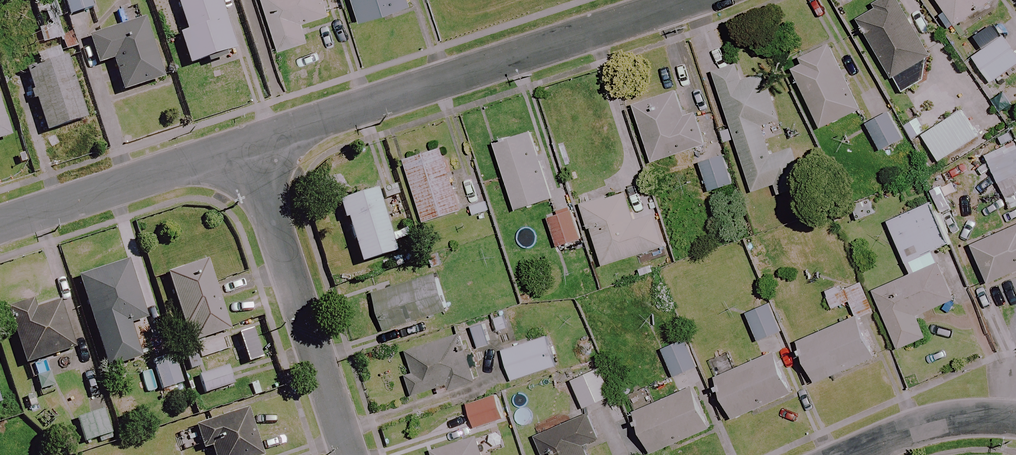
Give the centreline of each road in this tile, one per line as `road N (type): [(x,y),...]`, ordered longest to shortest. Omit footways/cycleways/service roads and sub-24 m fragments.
road 1 (residential): [(247,142),(689,0)]
road 2 (residential): [(247,142),(350,454)]
road 3 (residential): [(0,225),(247,142)]
road 4 (residential): [(851,454),(944,420),(1015,419)]

